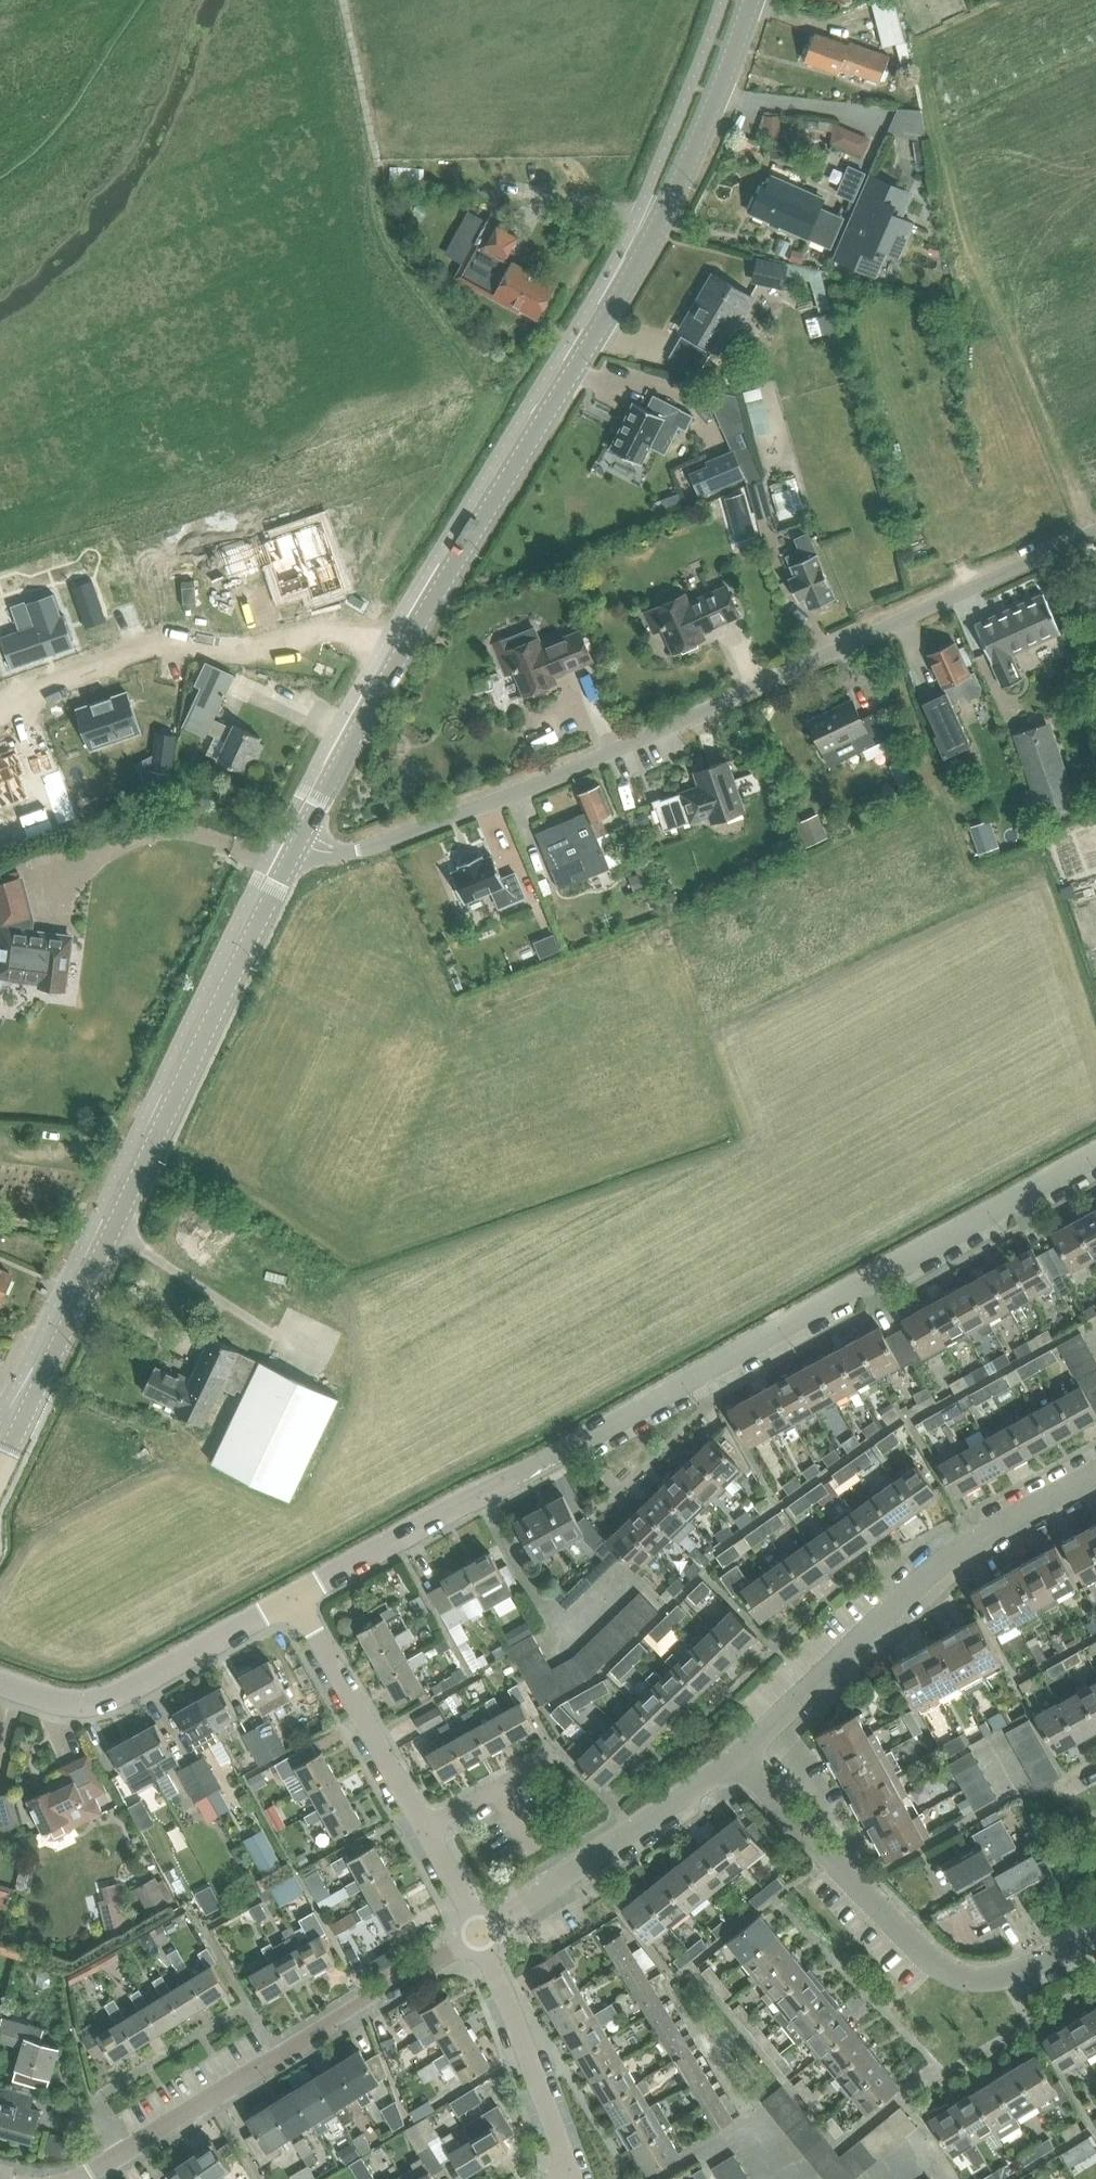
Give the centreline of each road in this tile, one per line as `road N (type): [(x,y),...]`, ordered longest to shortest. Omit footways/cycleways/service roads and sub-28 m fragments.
road 1 (secondary): [(307,836),(442,582),(658,233),(713,119),(754,0)]
road 2 (residential): [(295,1599),(1095,1159)]
road 3 (residential): [(307,836),(356,852),(608,760),(1095,532)]
road 4 (track): [(344,0),(377,151),(376,231),(467,349),(482,388),(469,427),(403,500),(373,567),(381,603),(405,614)]
road 5 (secondary): [(0,1463),(307,836)]
road 6 (residential): [(70,2178),(482,1931)]
road 7 (residential): [(1095,1934),(995,1980),(971,1981),(939,1967),(734,1756)]
road 8 (residential): [(734,1756),(951,1555),(1095,1476)]
road 9 (residential): [(0,1684),(73,1704),(119,1698),(295,1599)]
road 10 (residential): [(482,1931),(734,1756)]
road 11 (residential): [(430,1838),(295,1599)]
road 12 (residential): [(572,2178),(482,1931)]
road 13 (track): [(279,1338),(96,1222)]
road 14 (track): [(153,1156),(98,1143),(19,1157),(0,1142)]

